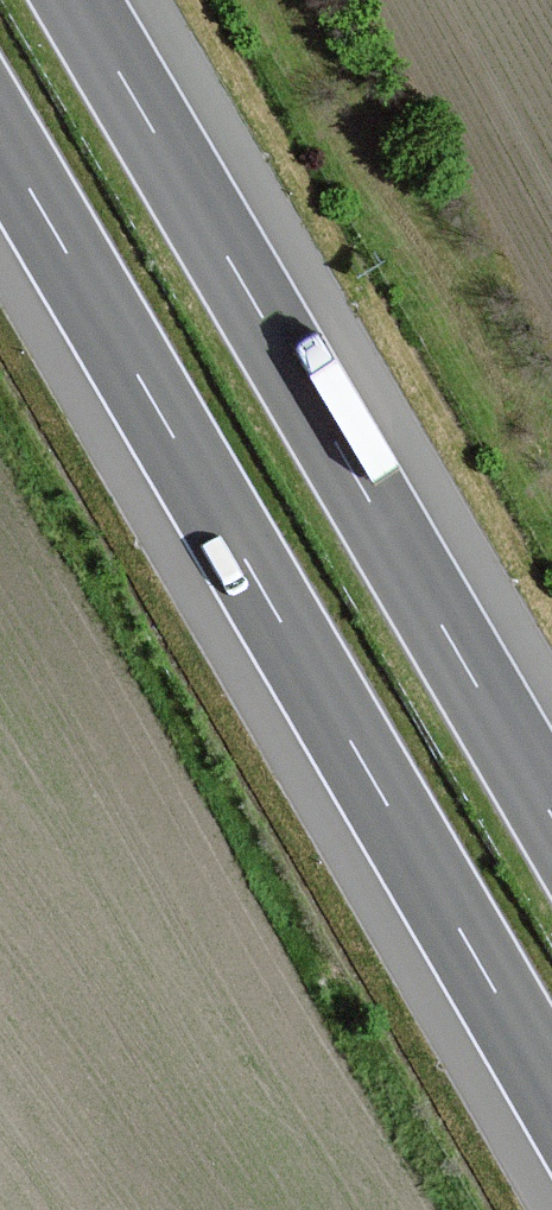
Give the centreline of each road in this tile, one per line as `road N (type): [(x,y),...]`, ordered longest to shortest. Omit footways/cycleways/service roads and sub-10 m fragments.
road 1 (motorway): [(0,158),(551,1109)]
road 2 (motorway): [(551,838),(62,0)]

